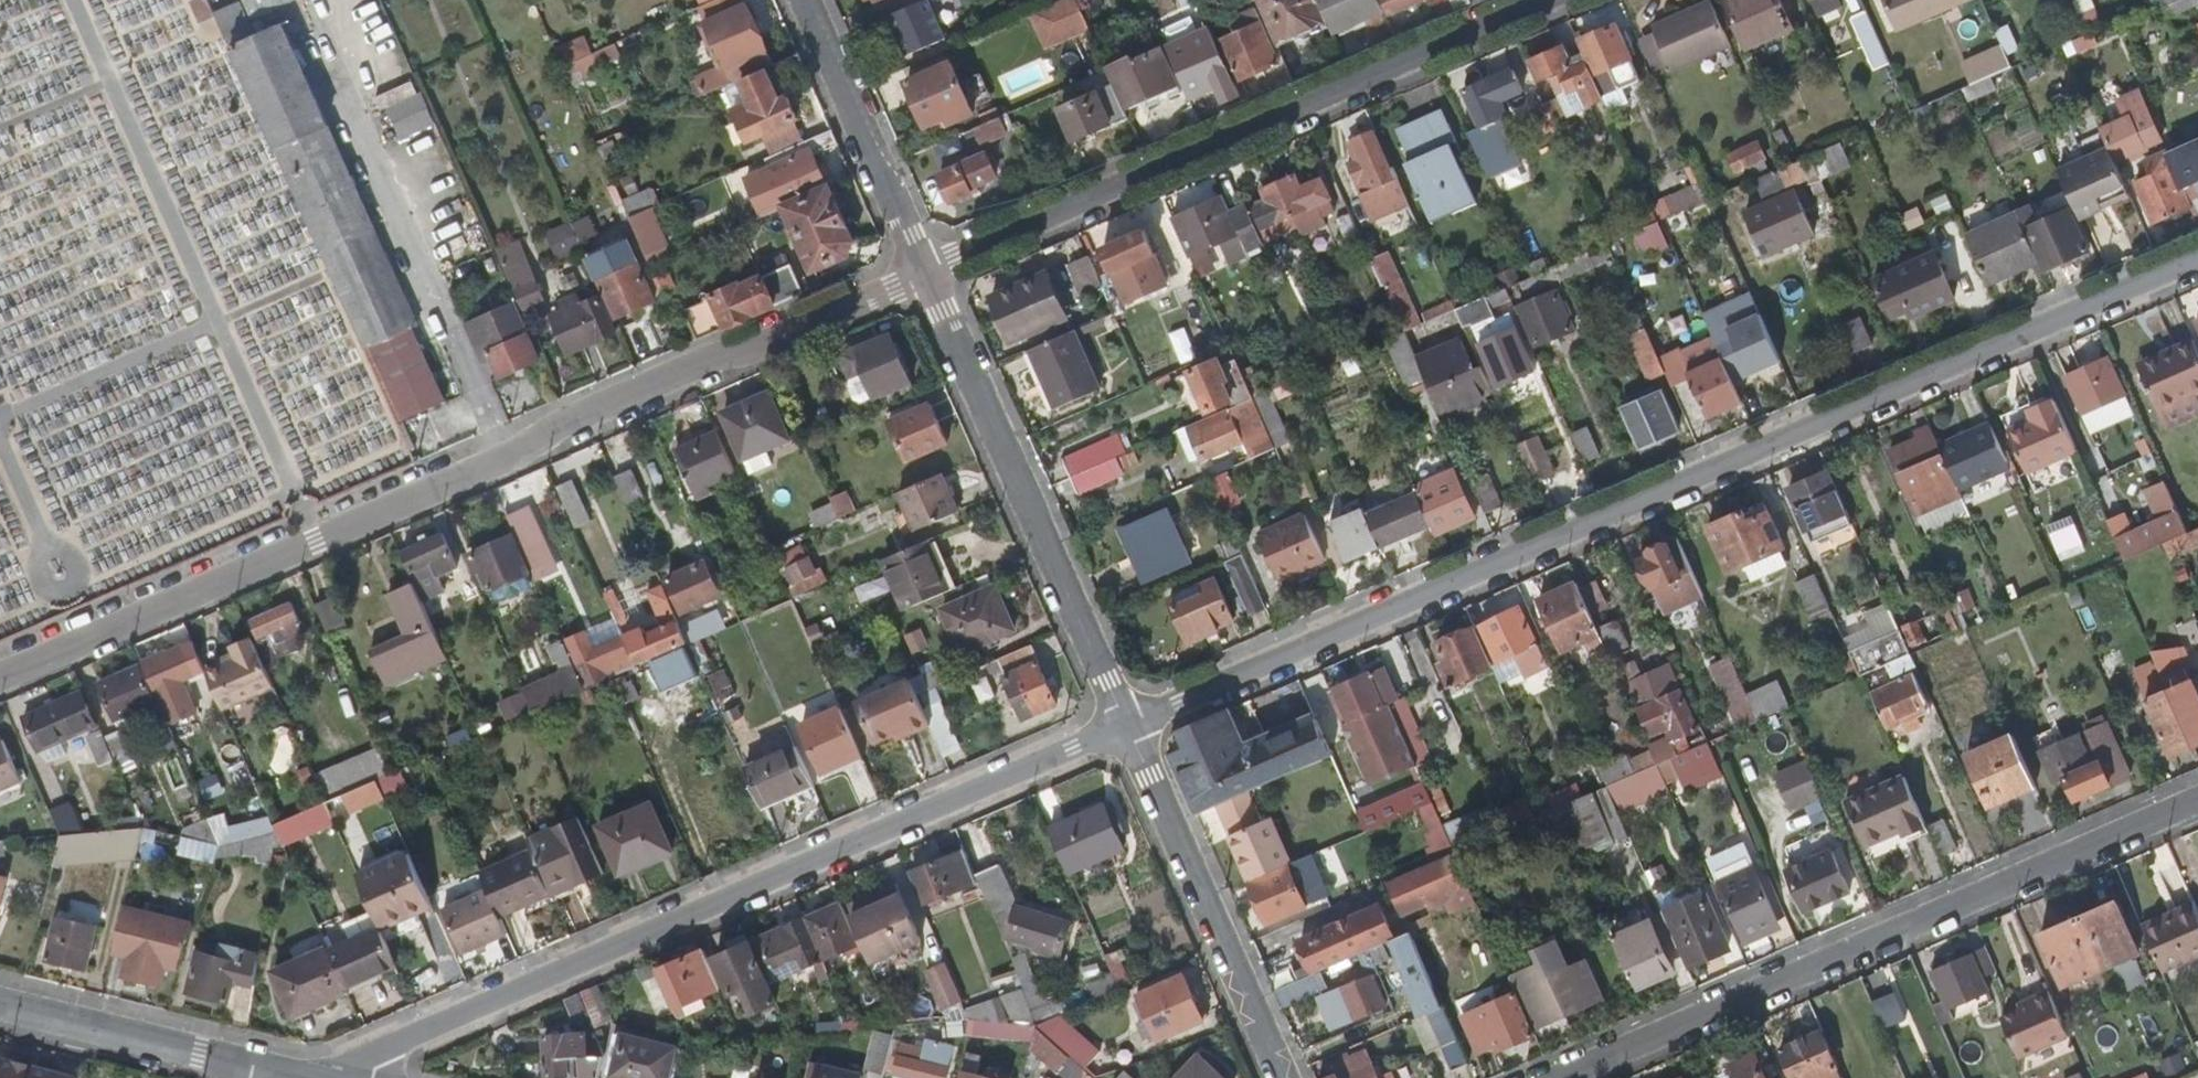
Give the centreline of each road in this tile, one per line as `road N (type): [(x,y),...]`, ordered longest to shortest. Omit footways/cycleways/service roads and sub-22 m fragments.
road 1 (residential): [(1128,725),(2197,260)]
road 2 (residential): [(0,678),(926,271)]
road 3 (residential): [(327,1077),(1128,725)]
road 4 (residential): [(2197,803),(1570,1077)]
road 5 (residential): [(926,271),(1553,0)]
road 6 (residential): [(926,271),(1128,725)]
road 7 (residential): [(1128,725),(1281,1077)]
road 8 (residential): [(0,1003),(294,1077)]
road 9 (residential): [(807,0),(926,271)]

